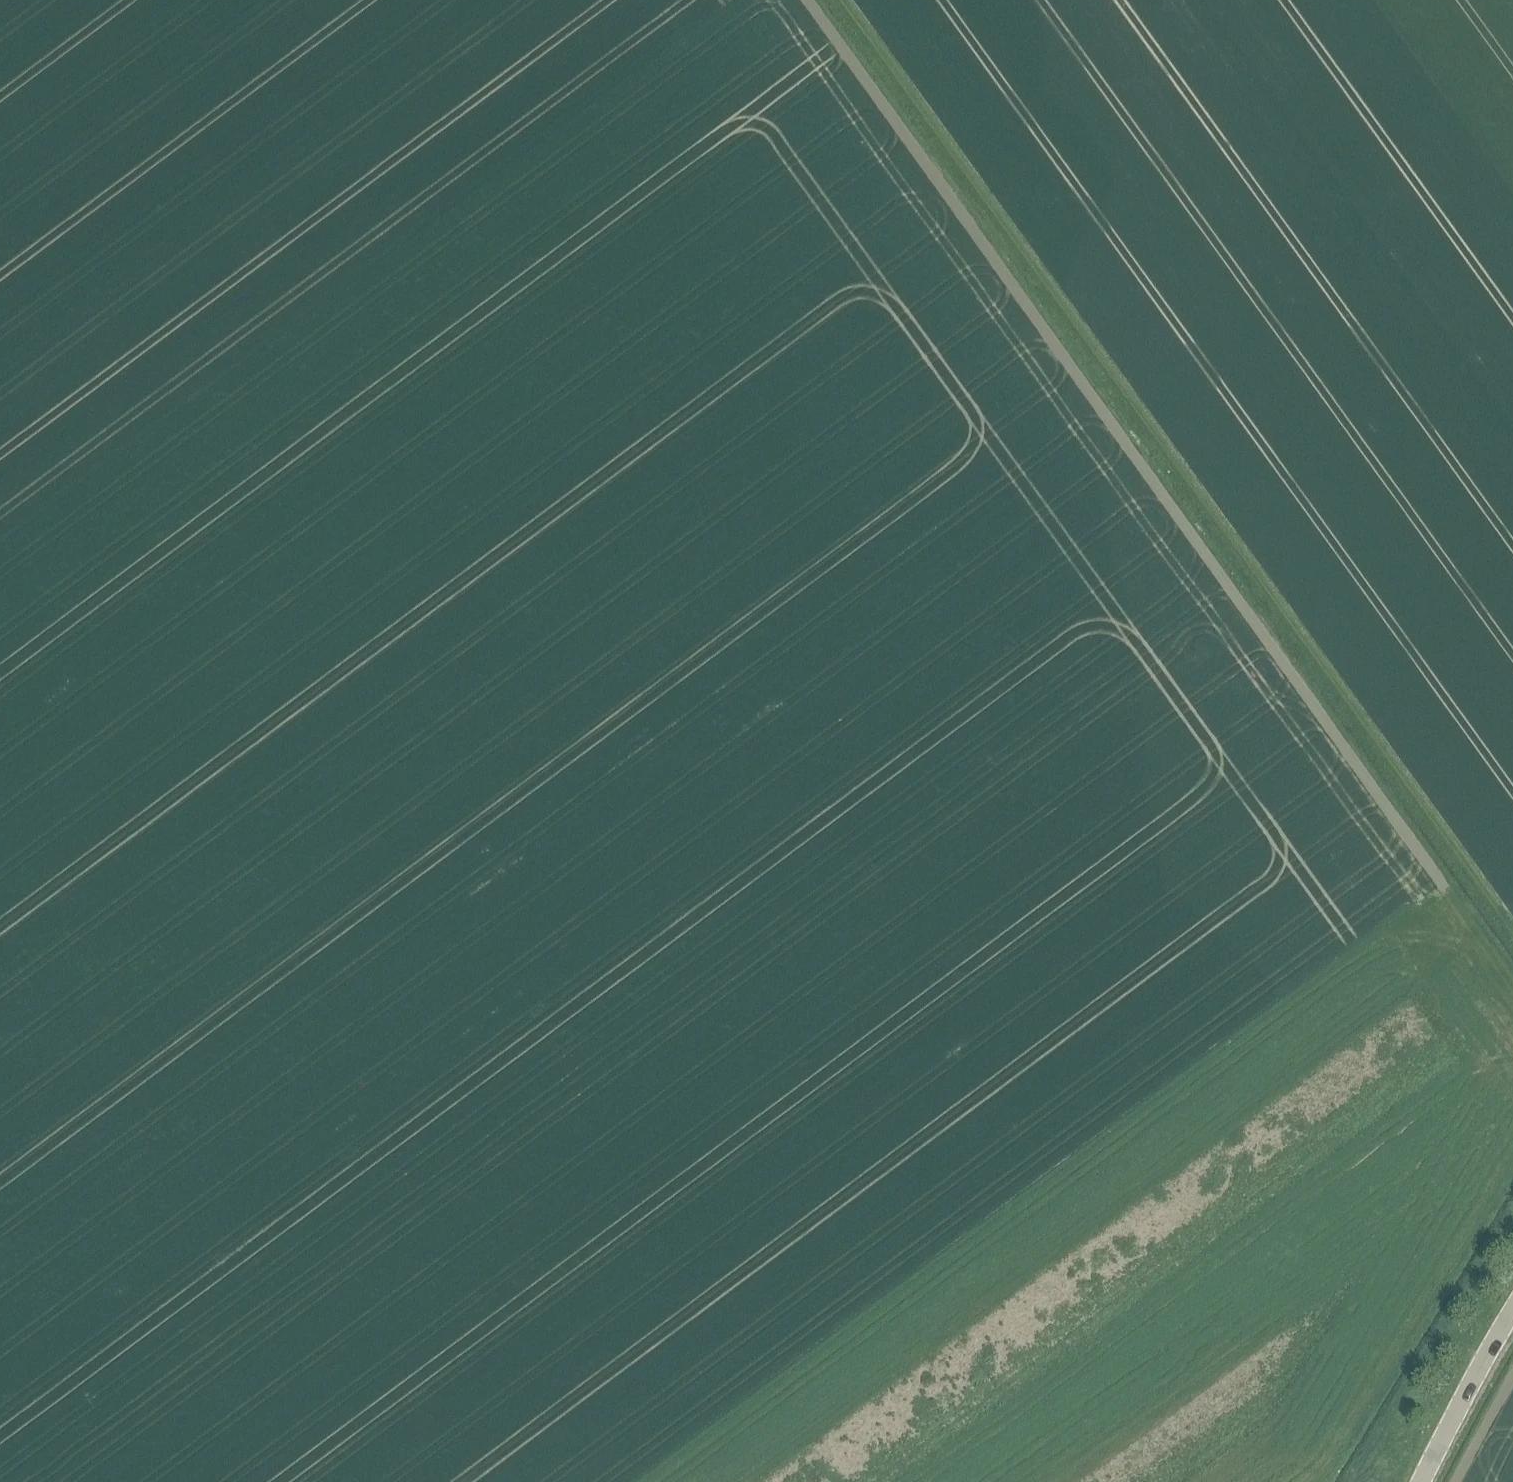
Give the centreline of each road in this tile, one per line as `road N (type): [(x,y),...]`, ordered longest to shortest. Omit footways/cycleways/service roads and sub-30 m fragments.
road 1 (tertiary): [(1420,1481),(1512,1313)]

